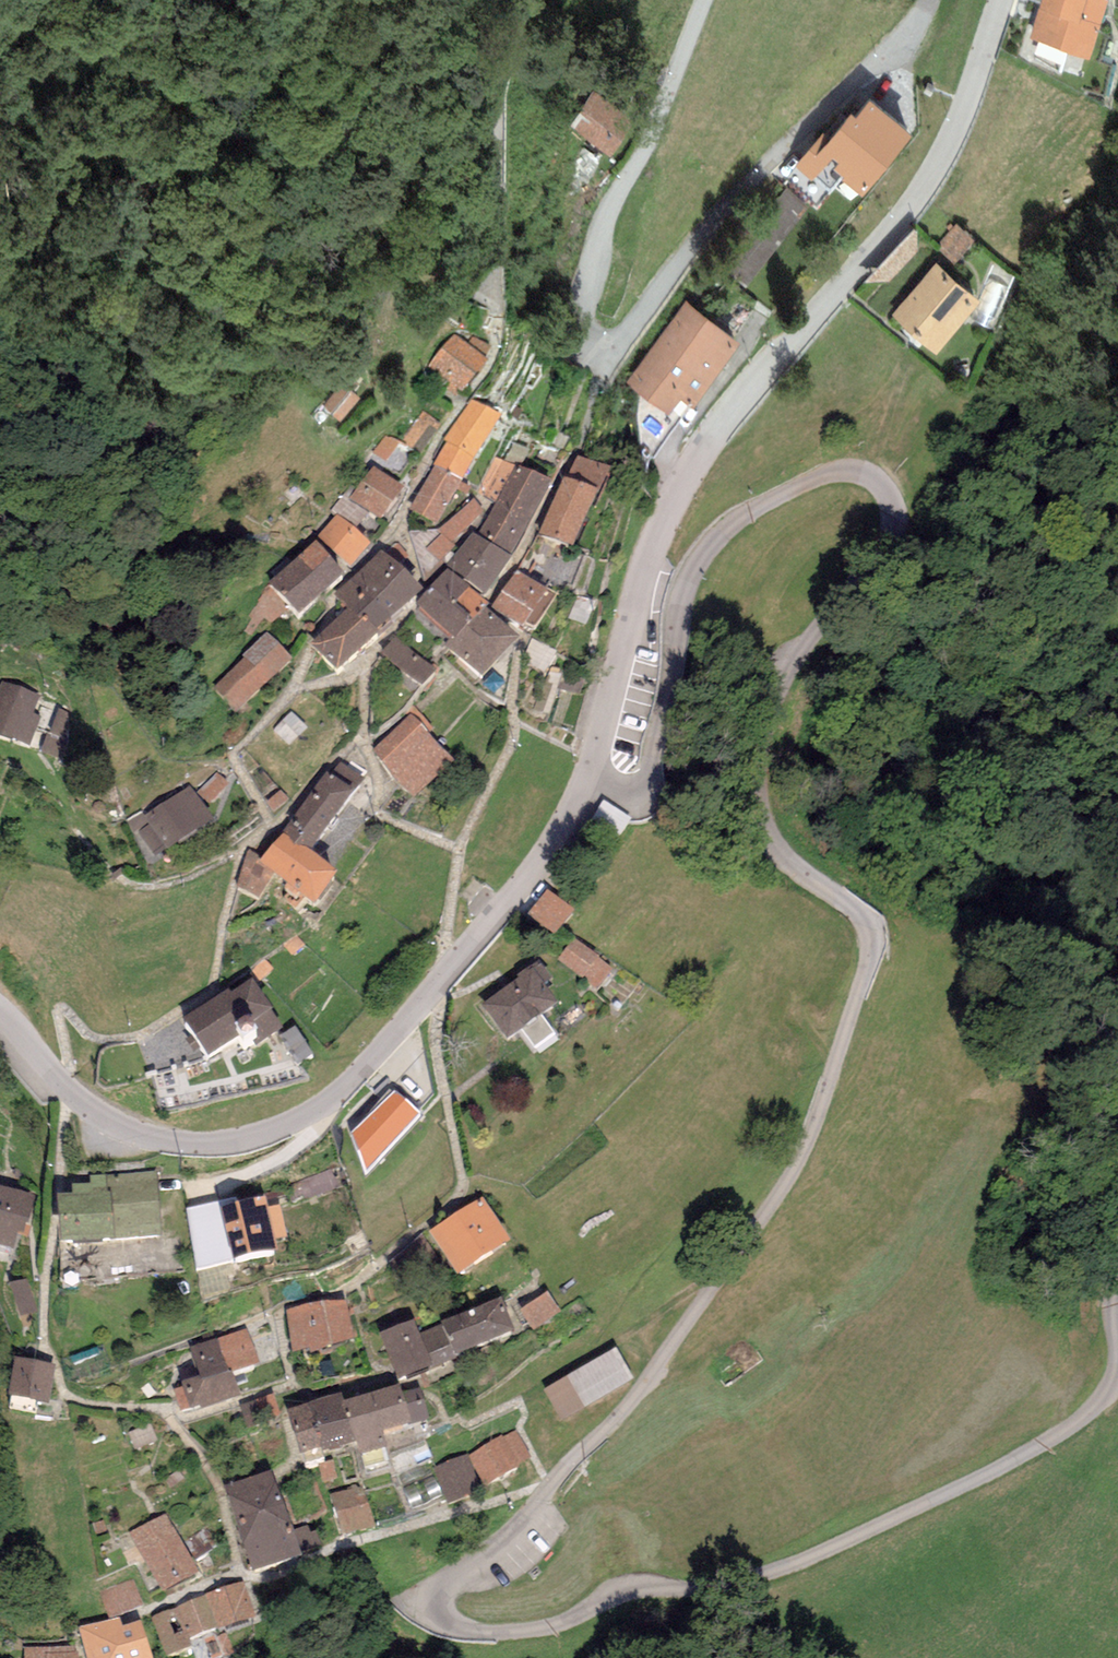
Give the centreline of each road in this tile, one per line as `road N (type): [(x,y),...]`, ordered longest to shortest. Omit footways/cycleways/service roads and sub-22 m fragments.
road 1 (unclassified): [(586,775),(627,788),(649,769),(679,608),(702,555),(723,533),(806,481),(863,473),(894,502),(891,553),(789,683),(762,761),(758,821),(785,865),(831,892),(866,934),(859,979),(798,1160),(622,1415),(515,1531),(445,1585),(437,1599),(442,1618),(467,1629),(523,1633),(617,1597),(762,1575),(1009,1466),(1081,1421),(1108,1390),(1117,1278)]
road 2 (tertiary): [(586,775),(643,570),(699,459),(932,176),(1000,0)]
road 3 (unclassified): [(702,0),(586,291),(582,333),(603,347),(629,329),(766,165),(928,0)]
road 4 (tertiary): [(0,1009),(91,1111),(138,1133),(223,1143),(288,1123),(348,1082),(513,902),(586,775)]
road 5 (unclassified): [(495,289),(495,121),(530,0)]

